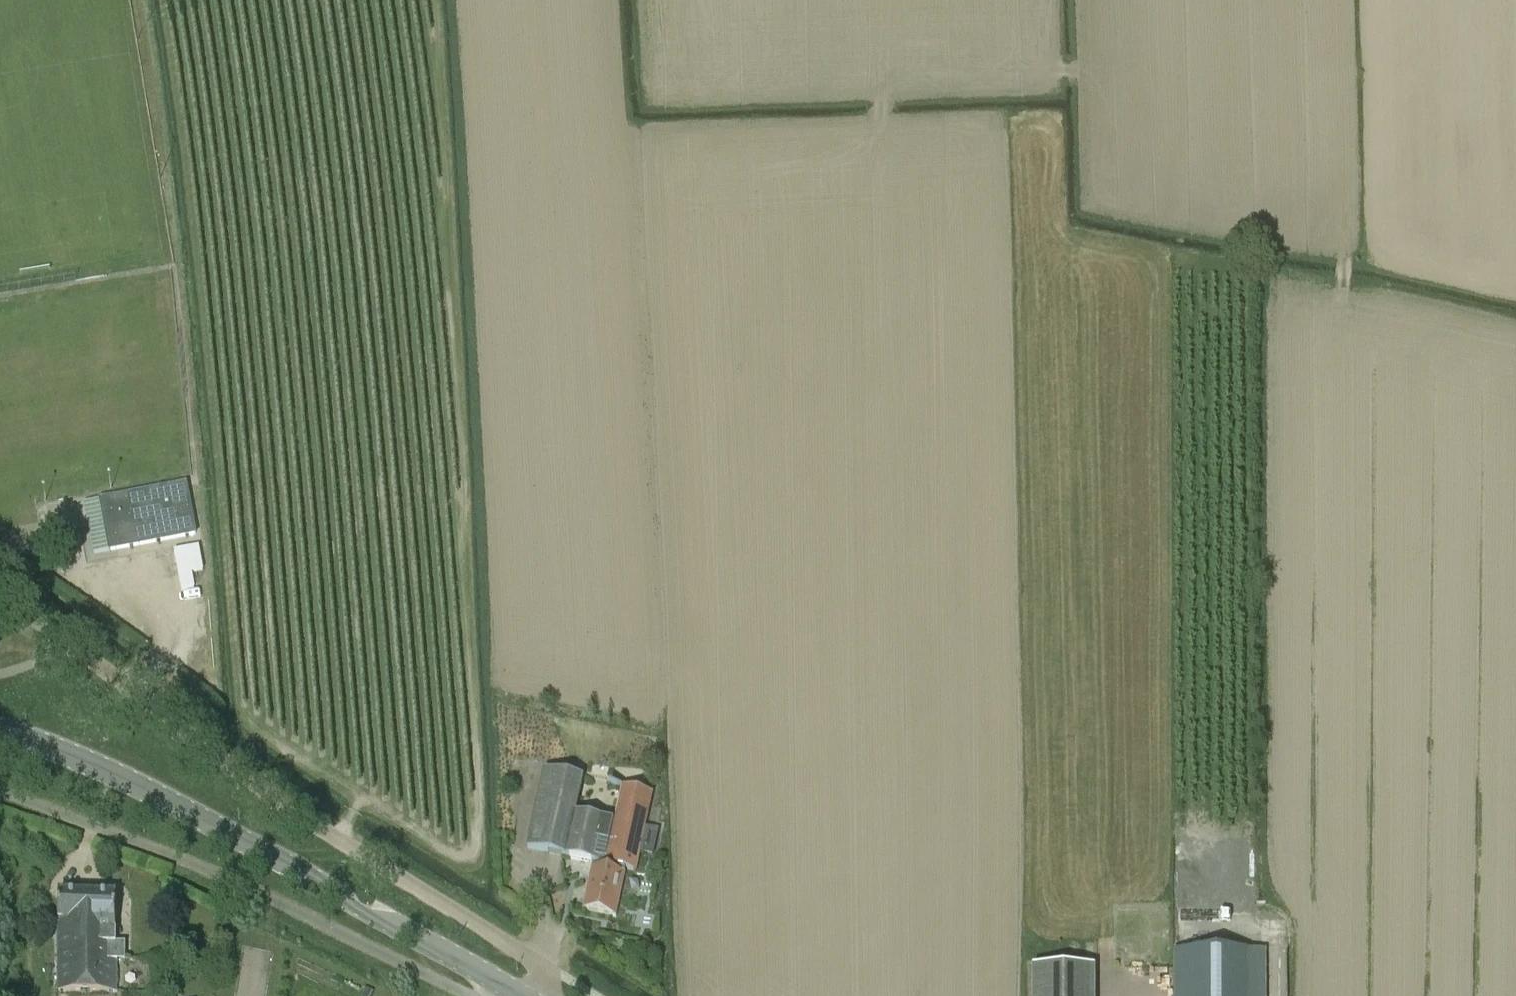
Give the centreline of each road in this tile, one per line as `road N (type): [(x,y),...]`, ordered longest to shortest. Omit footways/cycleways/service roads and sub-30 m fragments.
road 1 (unclassified): [(529,995),(544,966),(284,805),(0,591)]
road 2 (primary): [(523,995),(112,773),(0,731)]

